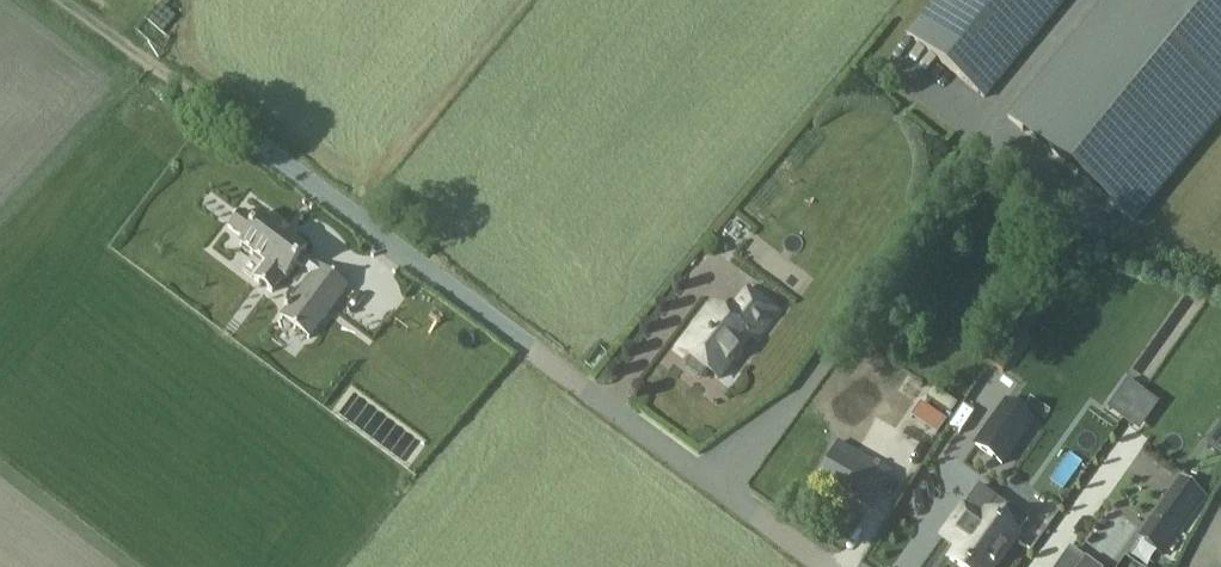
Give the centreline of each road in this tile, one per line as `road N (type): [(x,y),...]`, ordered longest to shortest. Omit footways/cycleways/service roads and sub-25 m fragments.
road 1 (track): [(68,0),(827,566)]

